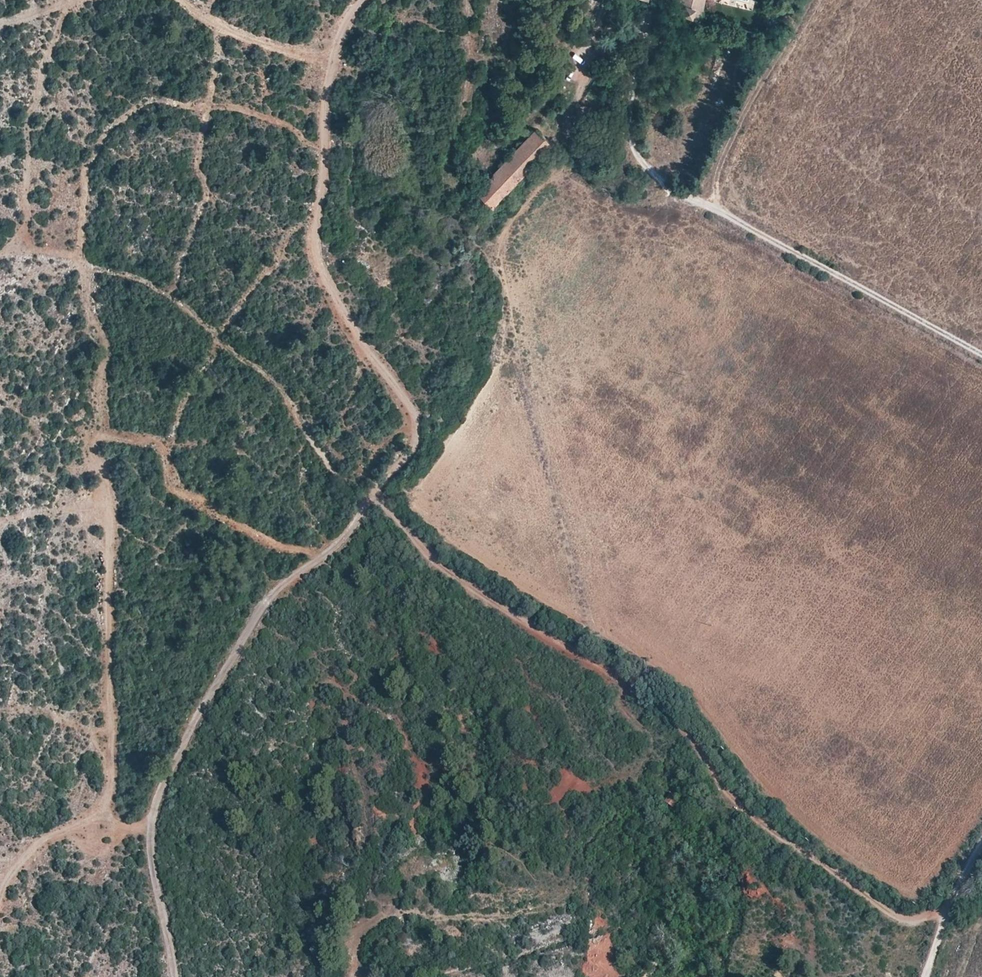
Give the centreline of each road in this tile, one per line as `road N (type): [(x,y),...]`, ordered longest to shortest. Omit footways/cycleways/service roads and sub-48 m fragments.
road 1 (track): [(364,0),(323,69),(321,241),(346,315),(403,393),(414,426),(383,485),(247,625),(148,824),(178,976)]
road 2 (track): [(383,485),(385,512),(496,611),(649,701),(752,812),(905,923),(946,916)]
road 3 (track): [(981,359),(721,212),(662,190),(633,148),(654,3)]
road 4 (track): [(383,485),(420,431),(462,196),(605,36),(613,0)]
road 5 (track): [(981,853),(946,916),(926,976)]

